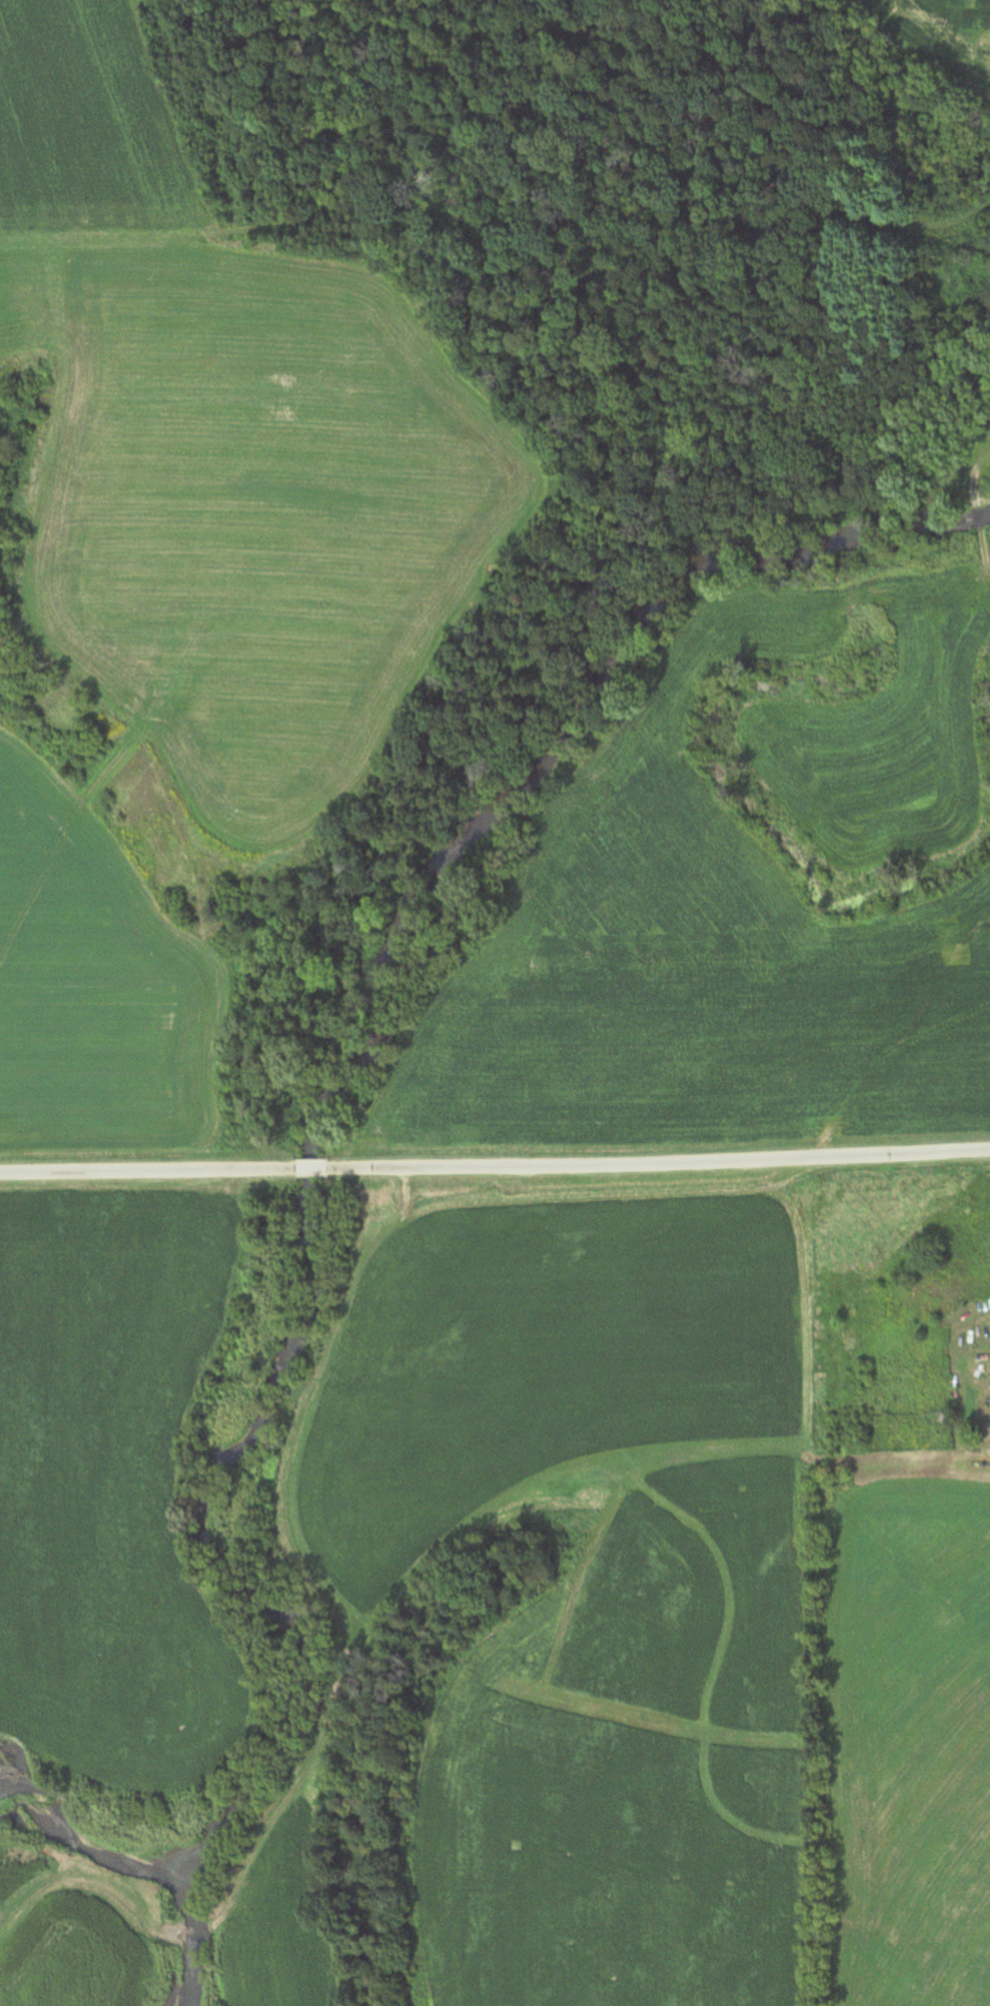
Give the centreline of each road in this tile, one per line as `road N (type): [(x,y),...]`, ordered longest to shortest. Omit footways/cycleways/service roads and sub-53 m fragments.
road 1 (tertiary): [(989,1149),(0,1166)]

